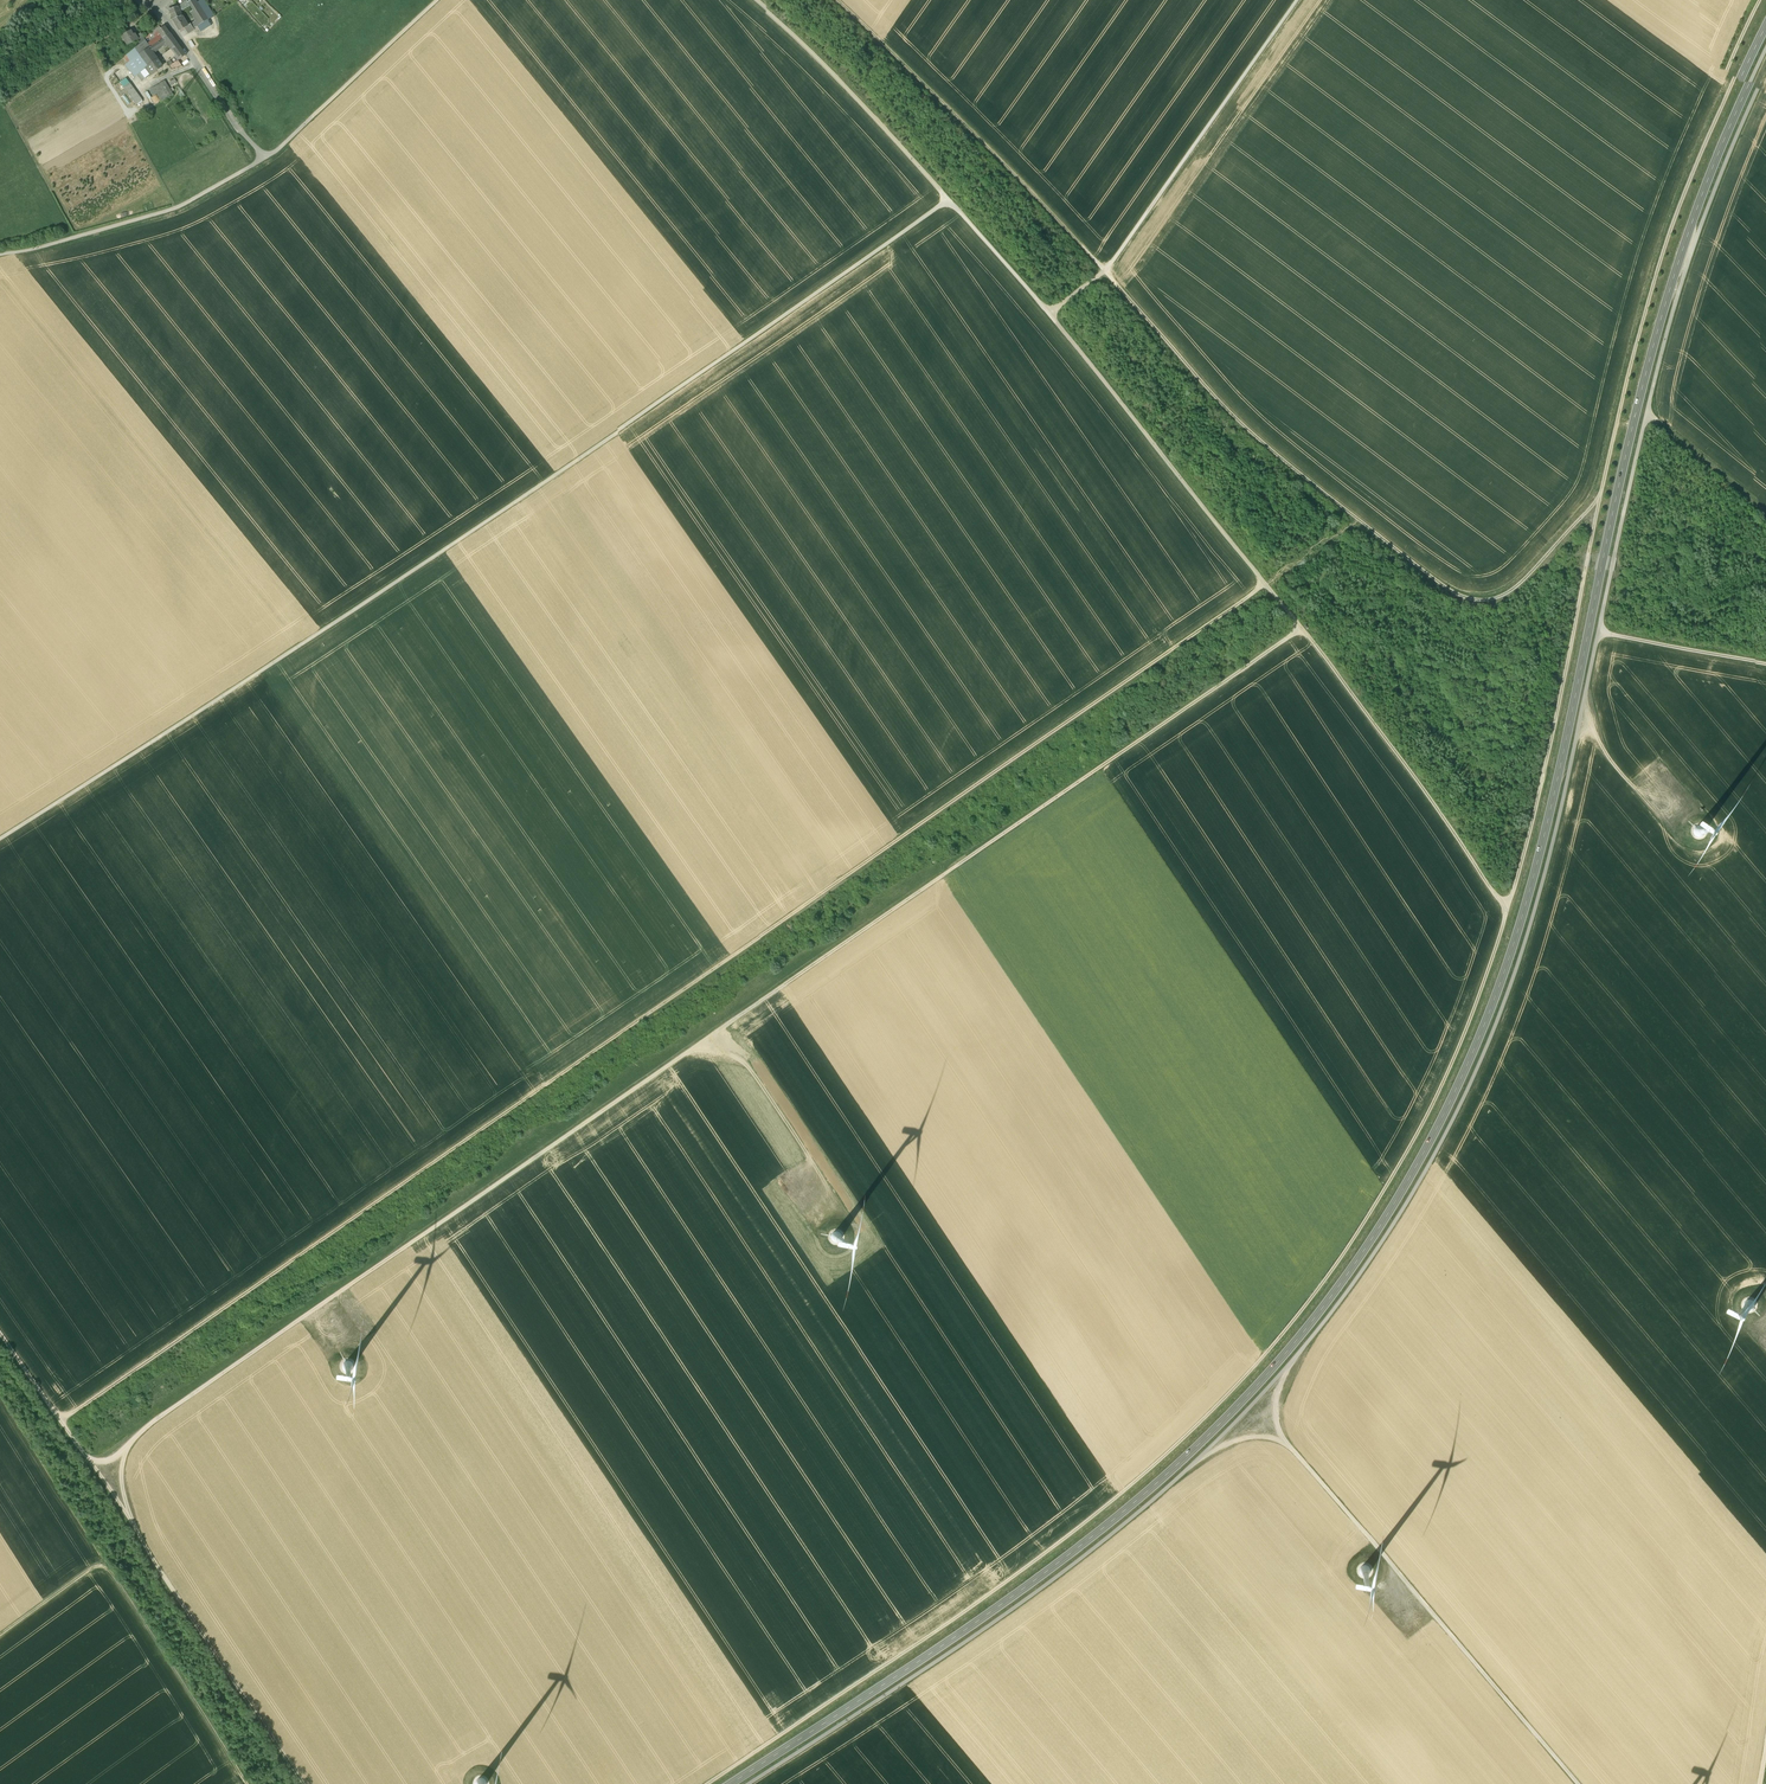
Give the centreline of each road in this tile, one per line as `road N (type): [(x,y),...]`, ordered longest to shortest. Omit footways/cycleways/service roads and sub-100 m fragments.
road 1 (secondary): [(732,1783),(983,1618),(1193,1451),(1323,1306),(1415,1169),(1472,1054),(1527,907),(1659,321),(1693,213),(1765,47)]
road 2 (track): [(749,1783),(985,1629),(1209,1452),(1291,1364),(1393,1225),(1483,1057),(1522,948),(1668,322),(1765,70)]
road 3 (track): [(708,1783),(913,1649),(1134,1483),(1212,1410),(1305,1306),(1413,1140),(1472,1011),(1534,810),(1598,502)]
road 4 (track): [(62,1421),(1266,586)]
road 5 (track): [(950,203),(565,470),(0,837)]
road 6 (track): [(91,1464),(942,877)]
road 7 (track): [(1052,316),(1309,637),(1506,910)]
road 8 (track): [(1598,502),(1504,597),(1470,601),(1356,523),(1257,439),(1106,272)]
road 9 (track): [(0,1334),(301,1783)]
road 10 (track): [(1598,502),(1677,210),(1765,9)]
road 11 (track): [(0,255),(171,210),(247,169),(279,150),(439,0)]
road 12 (track): [(1301,629),(942,877)]
road 13 (track): [(1106,272),(835,0)]
road 14 (track): [(0,1635),(92,1568),(107,1570),(247,1783)]
road 15 (track): [(1106,272),(1299,0)]
road 16 (track): [(751,0),(950,203)]
road 17 (residential): [(154,10),(265,159)]
road 18 (track): [(1765,664),(1598,634)]
road 19 (track): [(1645,417),(1765,515)]
road 20 (track): [(950,203),(1052,316)]

